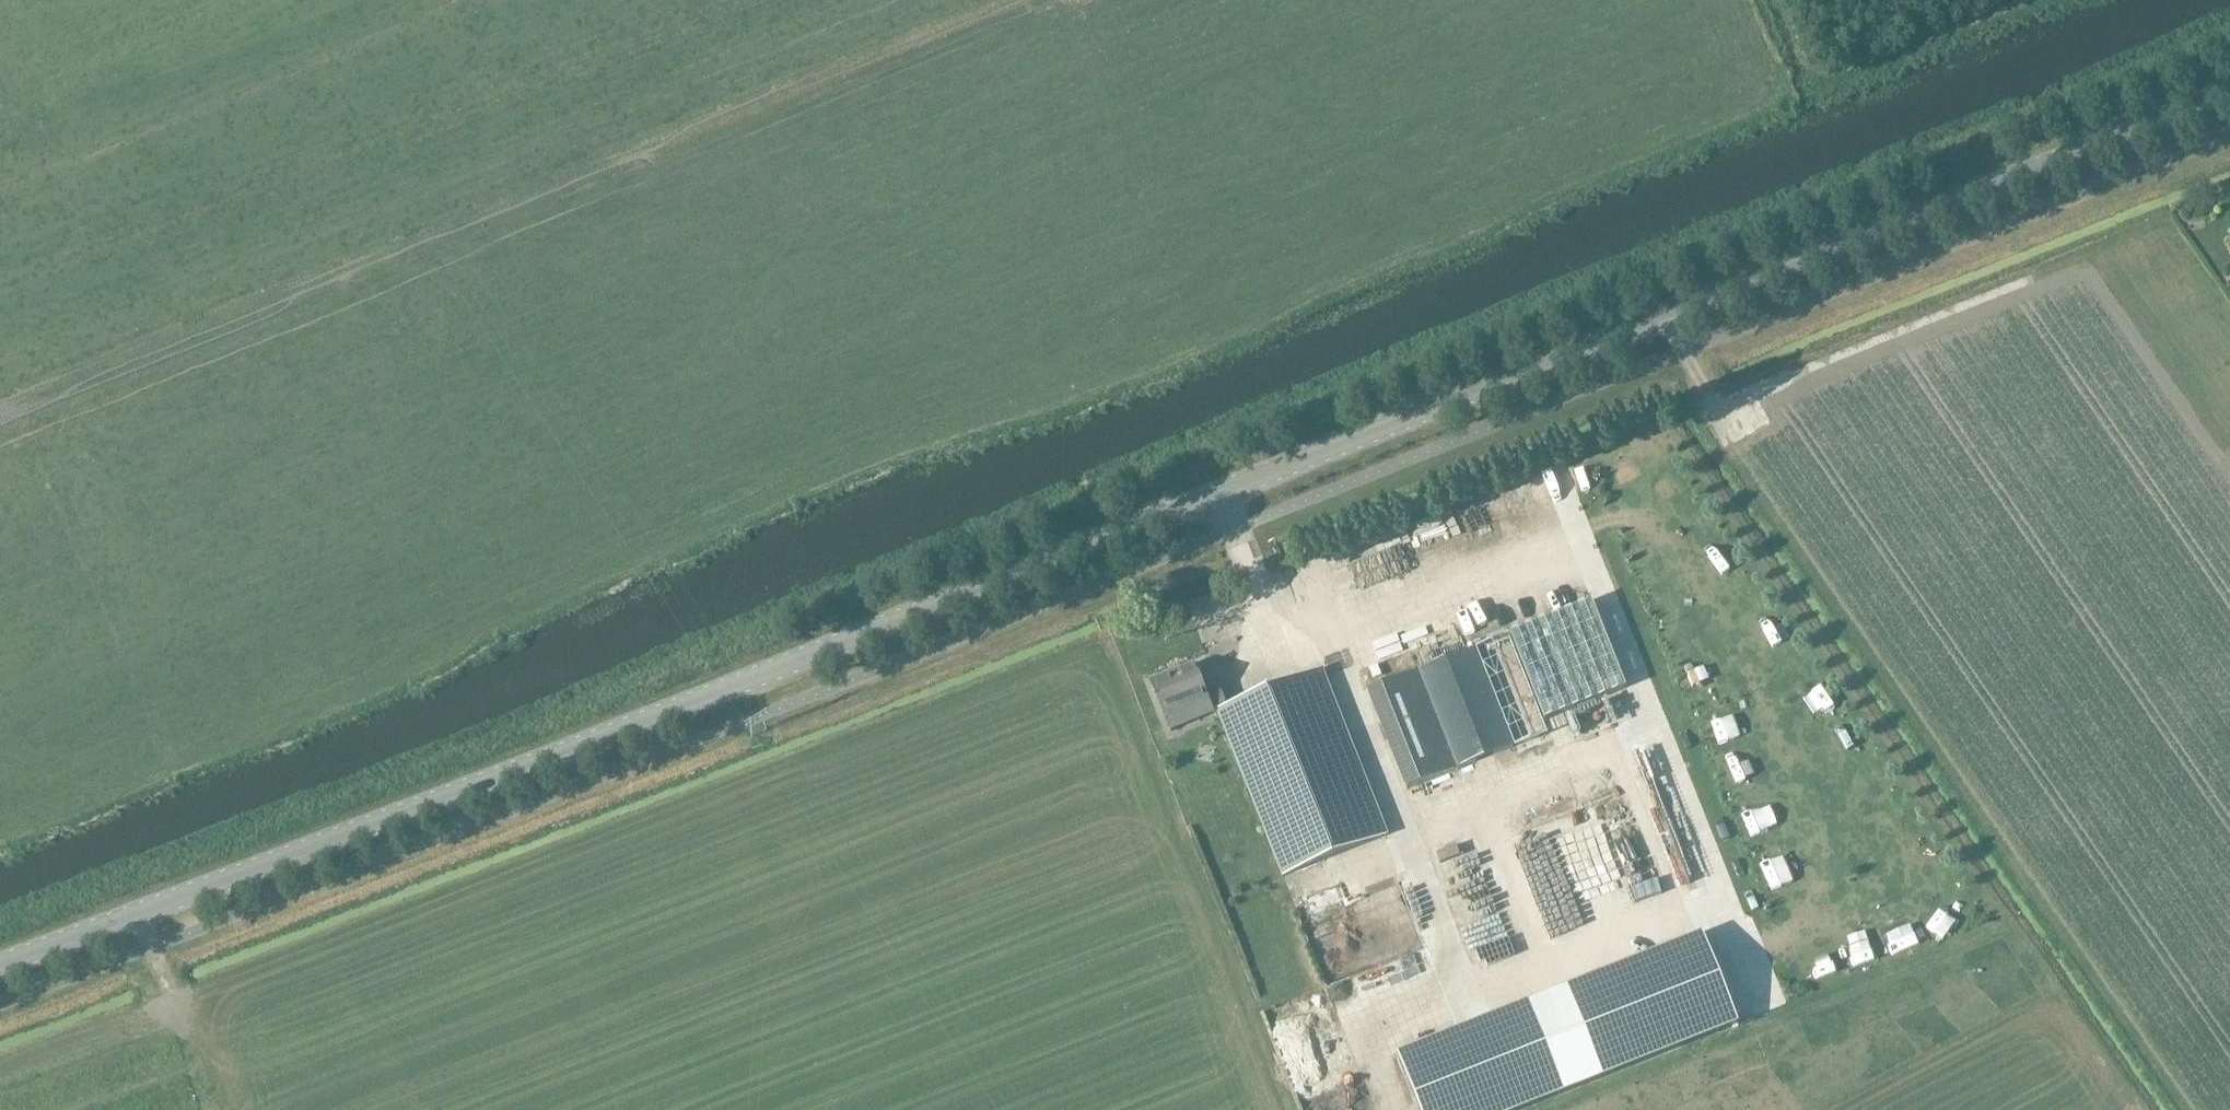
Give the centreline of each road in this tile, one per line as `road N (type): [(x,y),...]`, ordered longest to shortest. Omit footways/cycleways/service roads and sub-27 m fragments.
road 1 (tertiary): [(0,969),(2229,89)]

